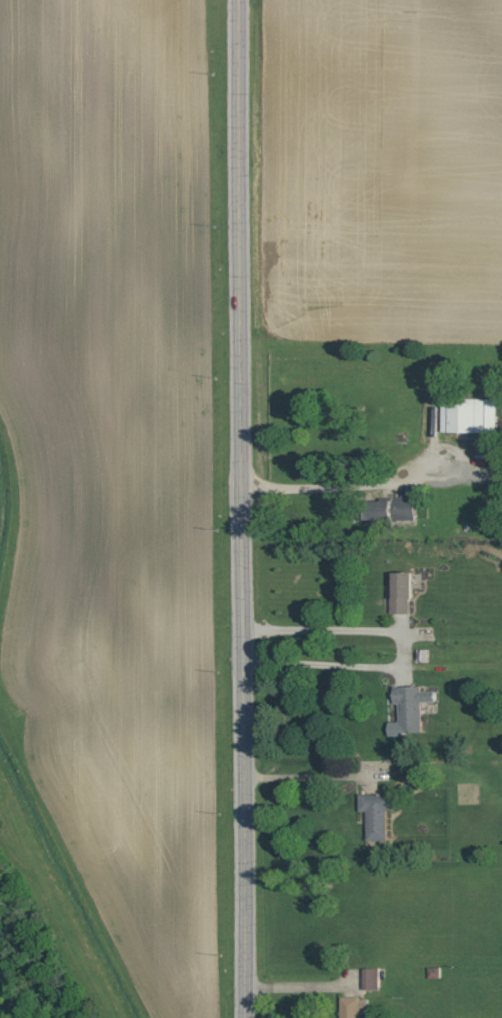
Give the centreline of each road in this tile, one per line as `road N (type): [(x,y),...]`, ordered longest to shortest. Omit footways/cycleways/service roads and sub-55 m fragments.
road 1 (secondary): [(237,1017),(235,0)]

